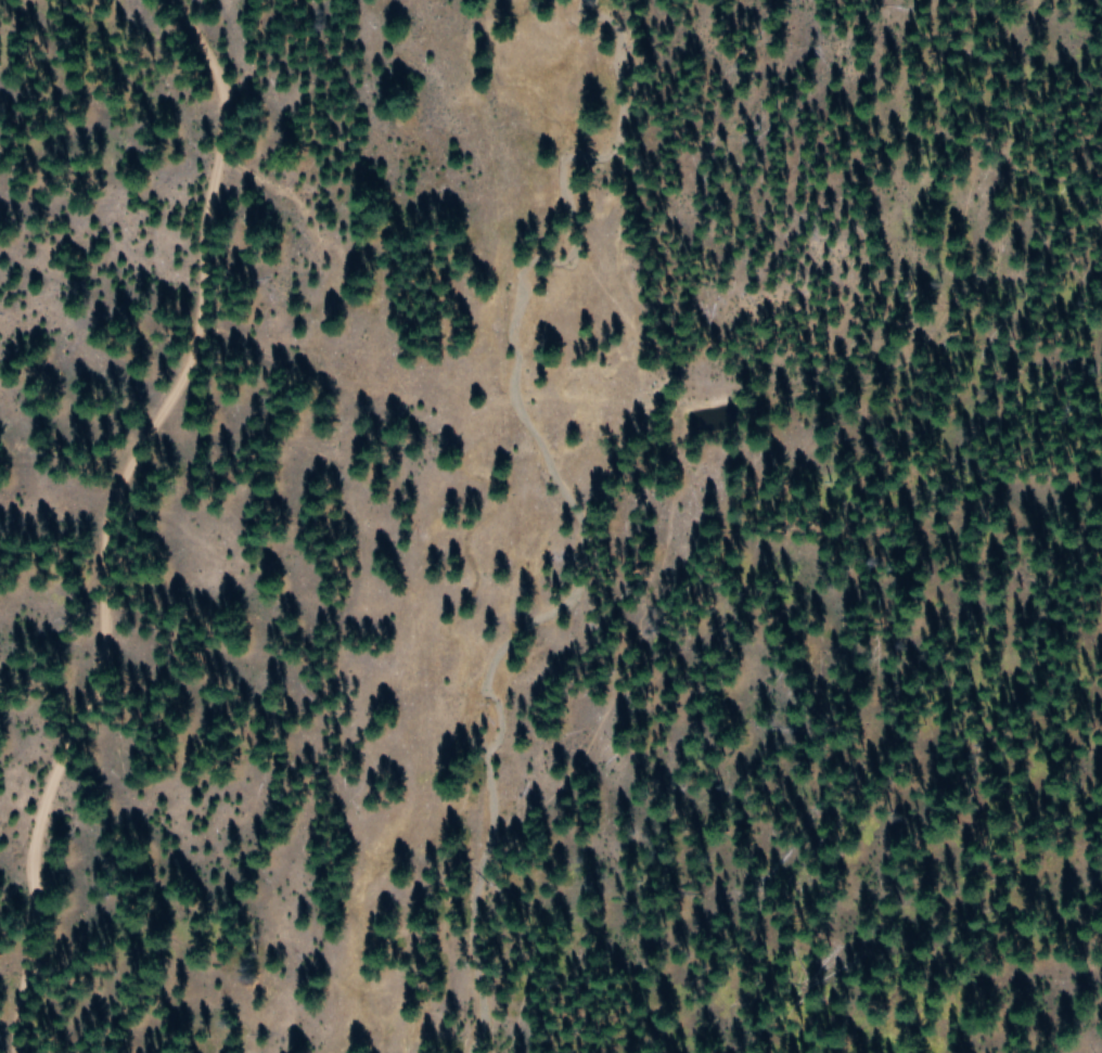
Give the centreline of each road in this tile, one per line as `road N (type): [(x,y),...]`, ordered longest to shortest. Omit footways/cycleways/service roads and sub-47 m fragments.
road 1 (residential): [(18,1052),(37,835),(97,659),(111,518),(146,427),(181,378),(198,319),(225,92),(180,0)]

